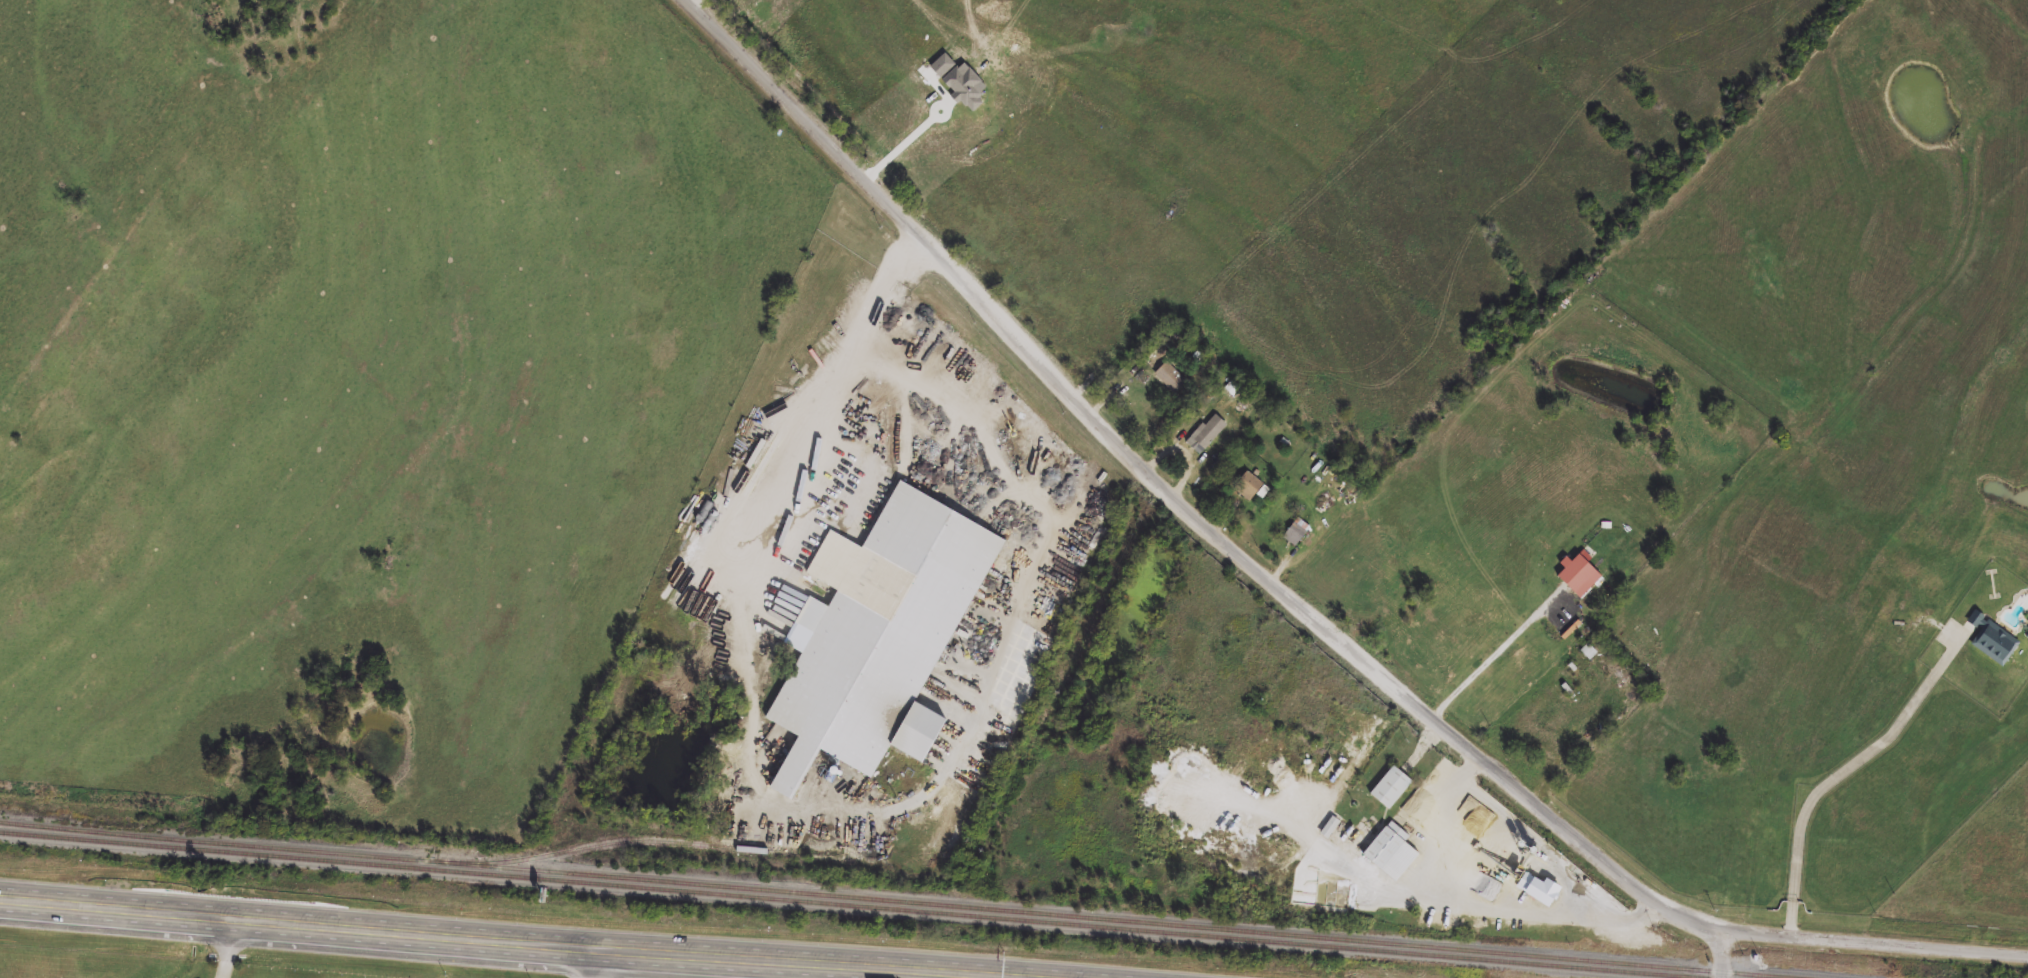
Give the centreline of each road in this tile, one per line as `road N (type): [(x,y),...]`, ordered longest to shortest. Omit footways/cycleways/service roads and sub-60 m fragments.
road 1 (residential): [(2027,956),(1726,931),(1662,905),(1216,539),(685,0)]
road 2 (trunk): [(903,977),(0,903)]

